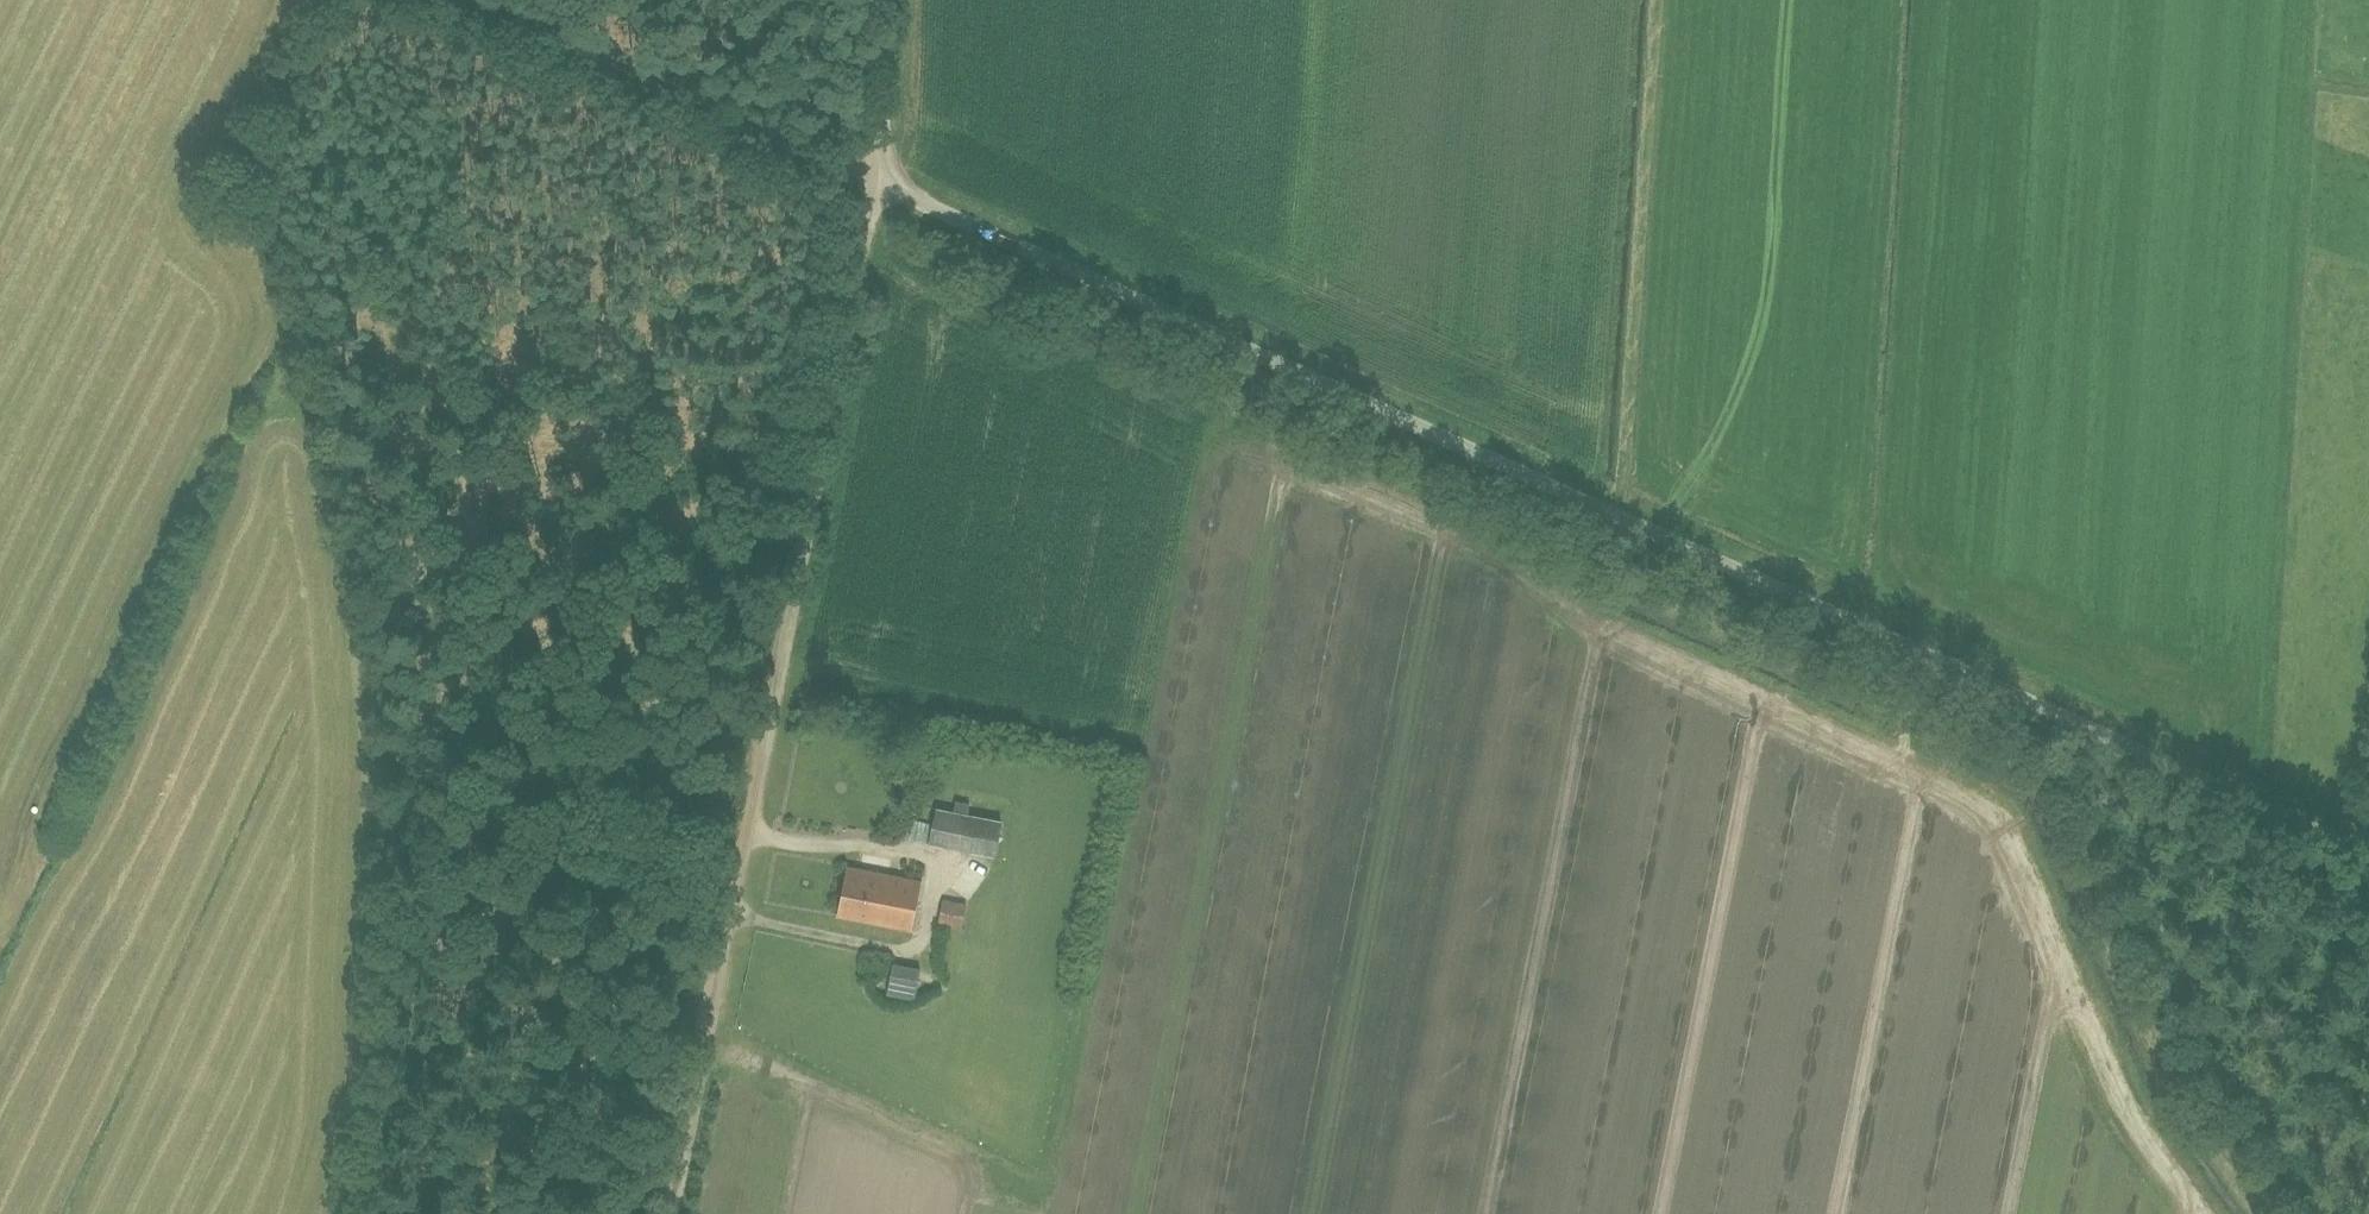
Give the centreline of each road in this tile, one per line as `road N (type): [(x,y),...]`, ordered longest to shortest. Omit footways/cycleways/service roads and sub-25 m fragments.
road 1 (unclassified): [(2368,855),(872,179),(883,0)]
road 2 (track): [(668,1213),(872,179),(486,0)]

